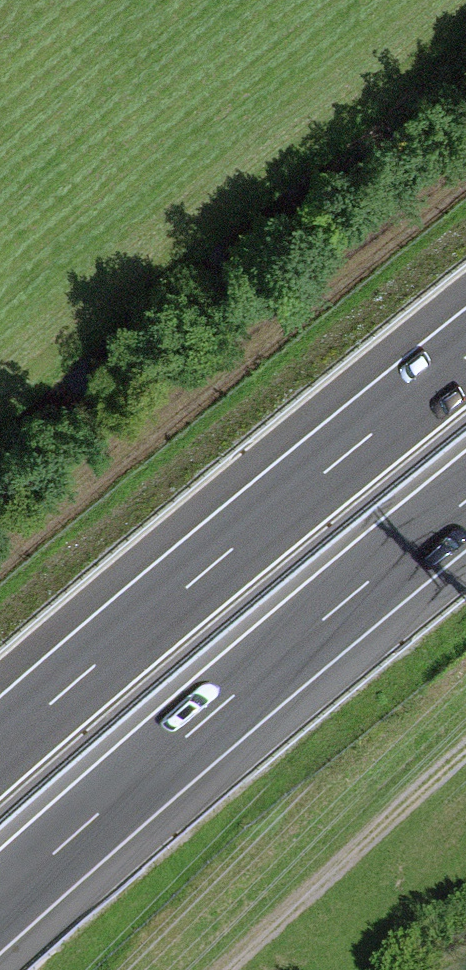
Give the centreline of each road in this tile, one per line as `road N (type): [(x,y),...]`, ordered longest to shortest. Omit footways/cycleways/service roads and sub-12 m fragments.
road 1 (motorway): [(0,903),(154,763),(465,504)]
road 2 (motorway): [(465,357),(0,747)]
road 3 (track): [(0,544),(465,163)]
road 4 (track): [(244,969),(465,772)]

